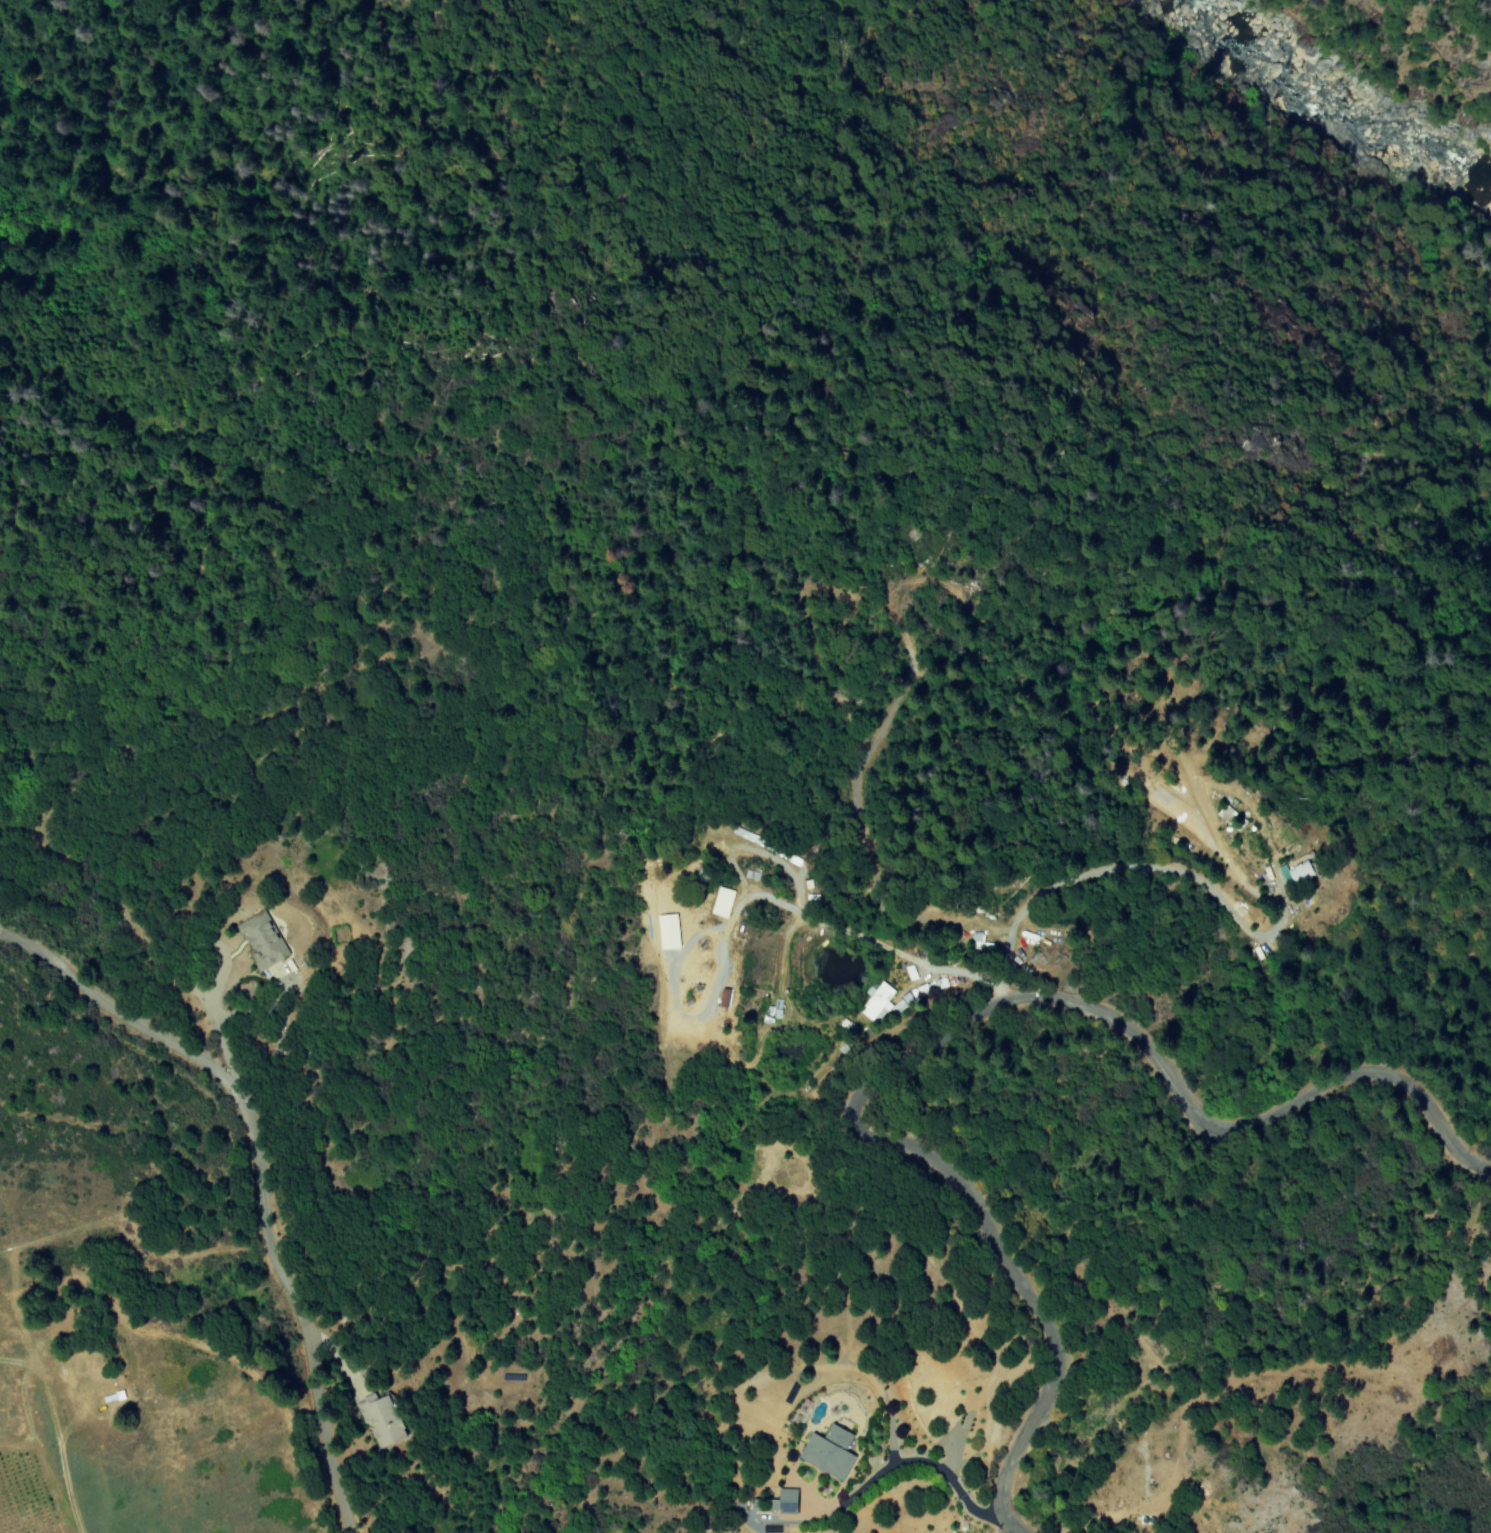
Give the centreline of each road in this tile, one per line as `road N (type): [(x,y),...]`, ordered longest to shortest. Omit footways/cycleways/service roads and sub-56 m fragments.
road 1 (tertiary): [(1020,1532),(999,1516),(997,1493),(1042,1402),(1053,1343),(941,1165),(857,1128),(850,1115),(857,1091),(977,1011),(1046,998),(1123,1026),(1204,1123),(1238,1129),(1362,1069),(1410,1089),(1459,1155),(1490,1170)]
road 2 (residential): [(345,1532),(288,1294),(268,1252),(244,1126),(219,1083),(0,930)]

